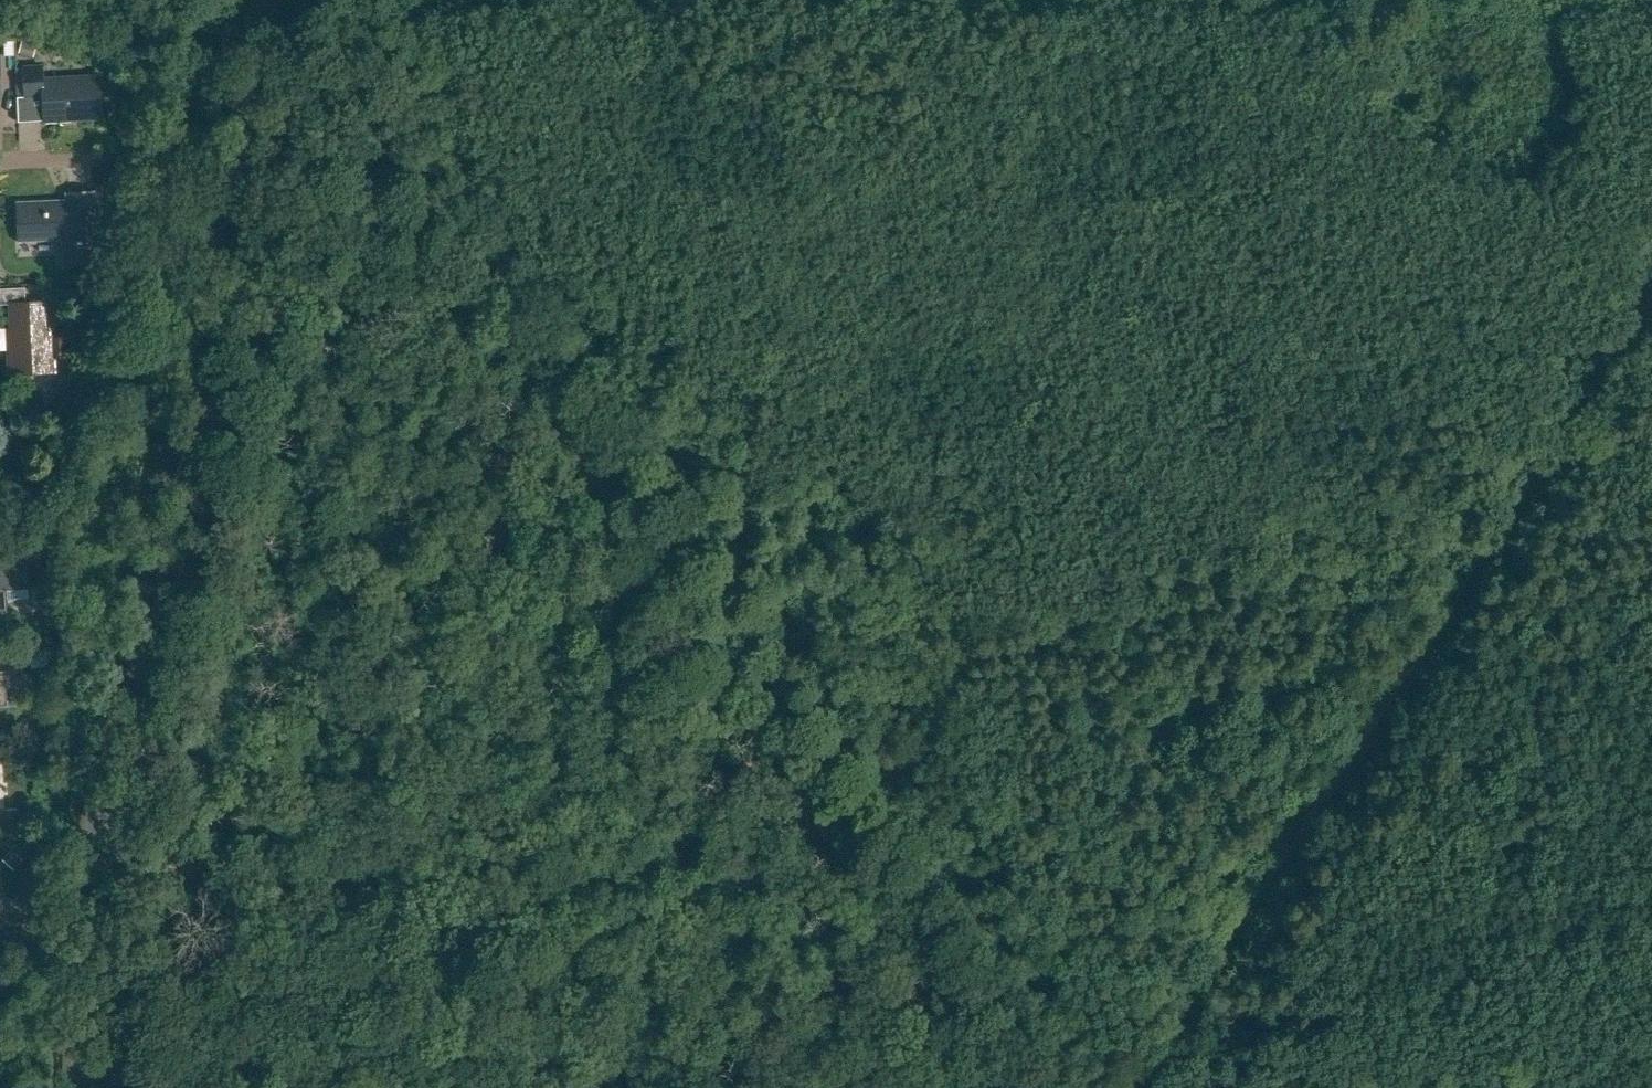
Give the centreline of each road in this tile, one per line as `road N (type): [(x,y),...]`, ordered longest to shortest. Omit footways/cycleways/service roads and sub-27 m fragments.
road 1 (tertiary): [(85,1087),(88,861),(207,329),(258,75),(265,0)]

